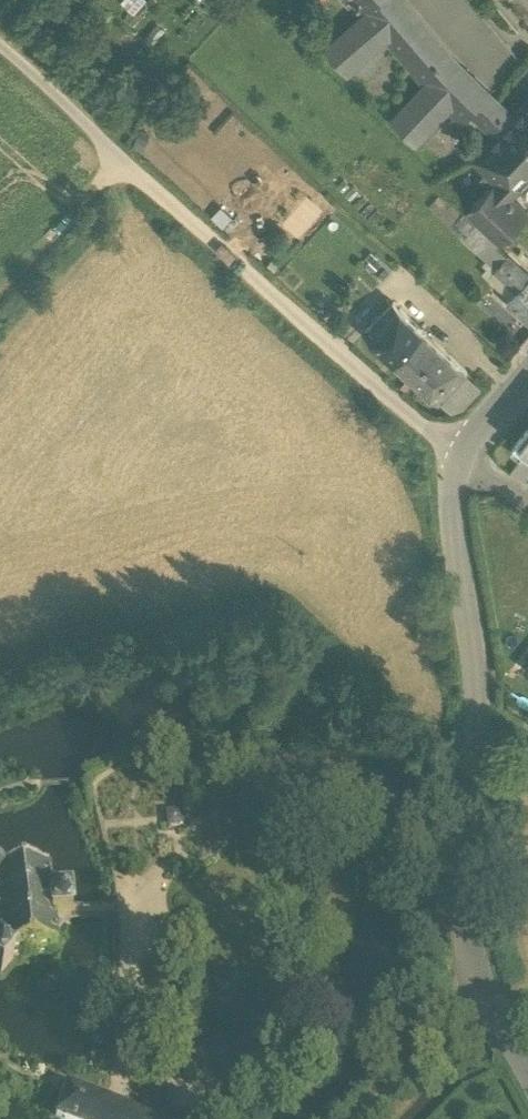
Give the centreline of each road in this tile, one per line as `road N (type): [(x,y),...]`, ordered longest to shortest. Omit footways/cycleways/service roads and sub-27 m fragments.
road 1 (residential): [(527,1067),(478,975),(470,929),(466,865),(478,681),(453,468),(462,442)]
road 2 (residential): [(0,38),(462,442)]
road 3 (track): [(0,275),(117,145)]

